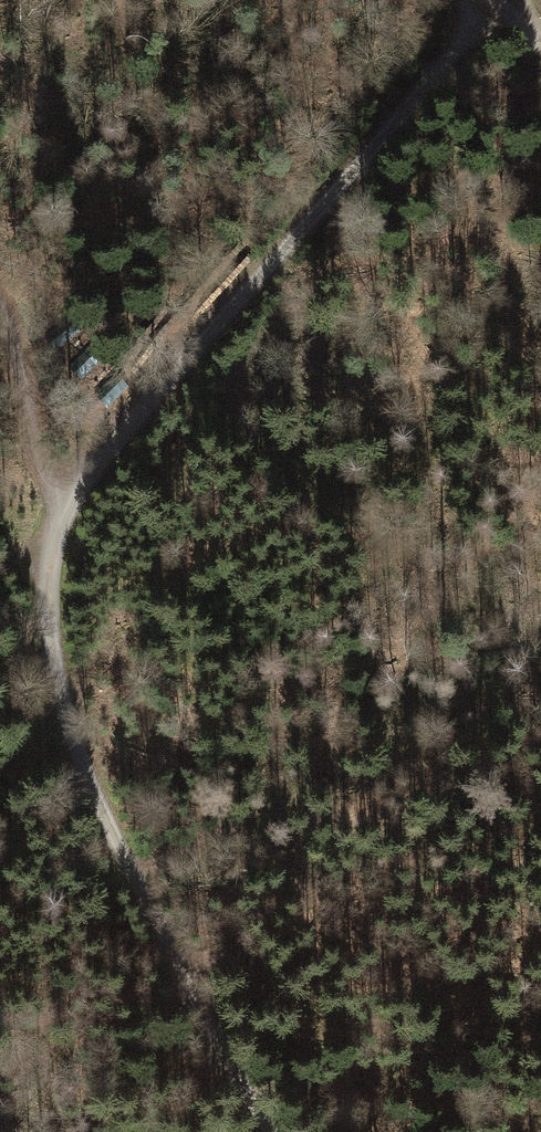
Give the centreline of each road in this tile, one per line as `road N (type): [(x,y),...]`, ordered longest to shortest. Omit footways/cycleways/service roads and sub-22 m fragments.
road 1 (track): [(58,521),(498,0)]
road 2 (track): [(42,601),(50,662),(87,784),(268,1131)]
road 3 (track): [(0,315),(58,521)]

